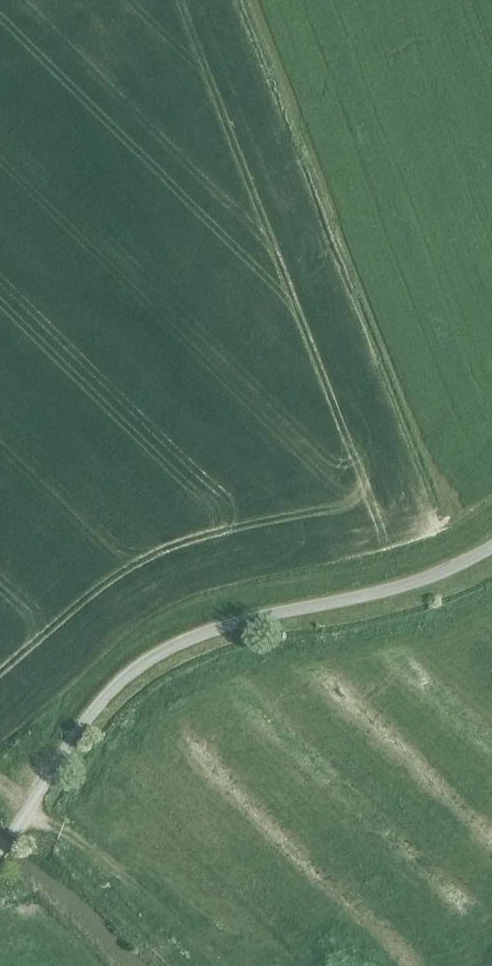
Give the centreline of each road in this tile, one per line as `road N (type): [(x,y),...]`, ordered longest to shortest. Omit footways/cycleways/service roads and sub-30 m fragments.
road 1 (unclassified): [(491,546),(398,588),(244,621),(150,661),(101,704),(0,851)]

